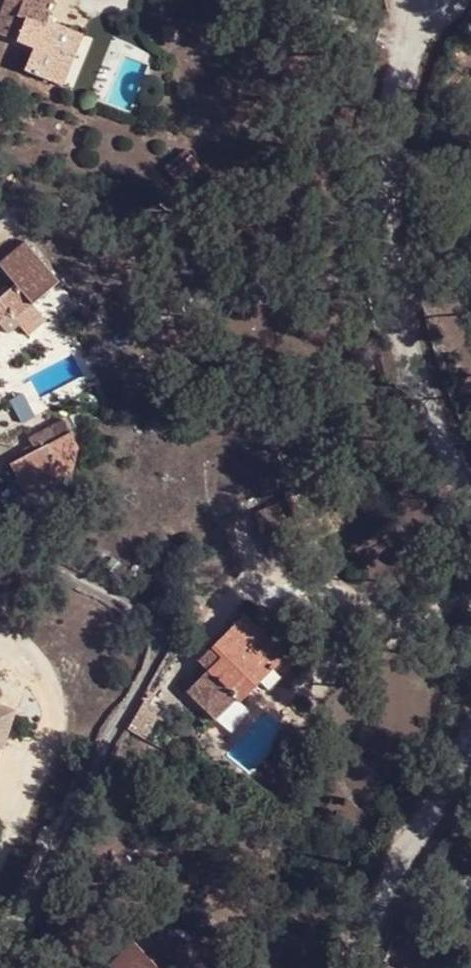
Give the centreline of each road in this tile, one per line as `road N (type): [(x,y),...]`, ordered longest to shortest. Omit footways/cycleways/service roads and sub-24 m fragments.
road 1 (unclassified): [(0,541),(153,615),(161,642),(0,953)]
road 2 (residential): [(470,511),(409,370),(390,280),(382,196),(388,117),(421,0)]
road 3 (residential): [(354,967),(376,905),(470,730)]

